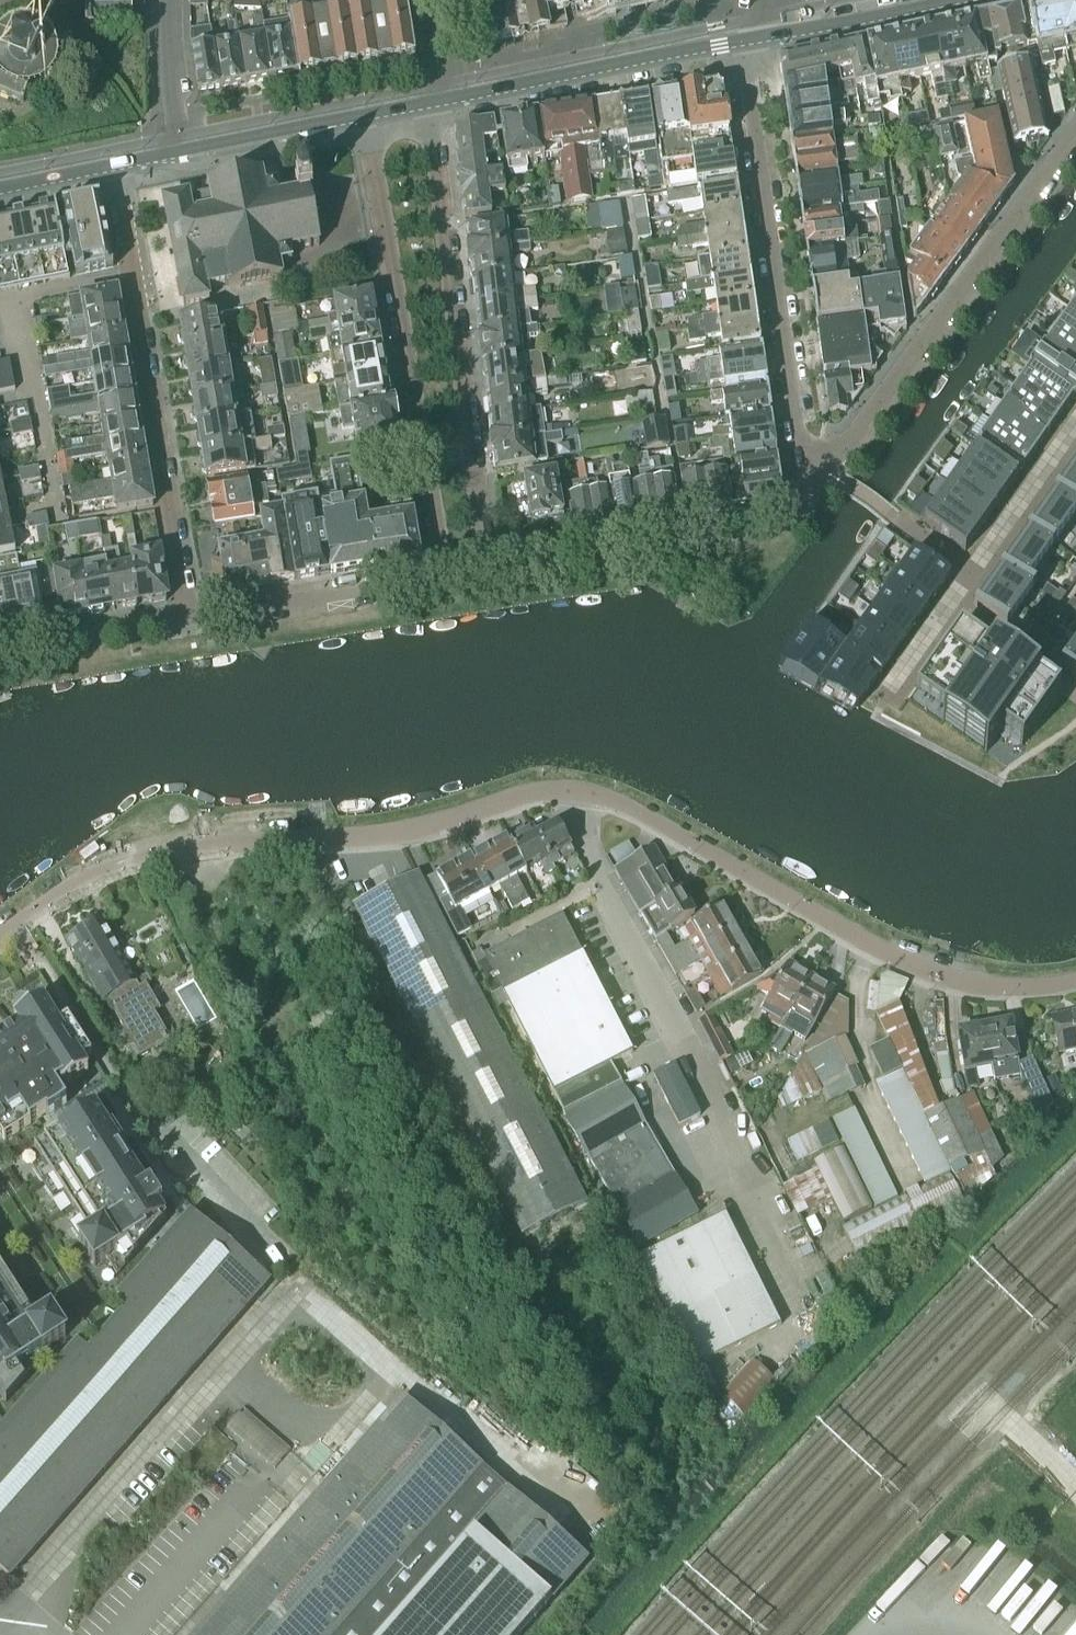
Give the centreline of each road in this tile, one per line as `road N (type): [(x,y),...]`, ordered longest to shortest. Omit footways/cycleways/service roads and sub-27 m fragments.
road 1 (residential): [(1075,134),(850,443),(818,473),(803,463),(748,42)]
road 2 (residential): [(26,924),(101,871),(184,851),(366,837),(534,794),(576,792)]
road 3 (residential): [(808,1310),(595,882),(576,792)]
road 4 (residential): [(576,792),(609,799),(899,961),(1000,988),(1075,978)]
road 5 (residential): [(117,167),(192,615)]
road 6 (residential): [(471,450),(438,100)]
road 7 (residential): [(363,116),(422,457)]
road 8 (unclassified): [(26,924),(192,1192)]
road 9 (tertiary): [(448,97),(748,42)]
road 10 (residential): [(787,518),(488,564)]
road 11 (residential): [(445,571),(192,615)]
road 12 (tertiary): [(748,42),(958,0)]
road 13 (residential): [(192,615),(0,651)]
road 14 (tertiary): [(173,155),(363,116)]
road 15 (residential): [(1075,434),(970,581)]
road 16 (residential): [(173,155),(167,0)]
road 17 (residential): [(1075,693),(952,608)]
road 18 (residential): [(952,608),(879,710)]

